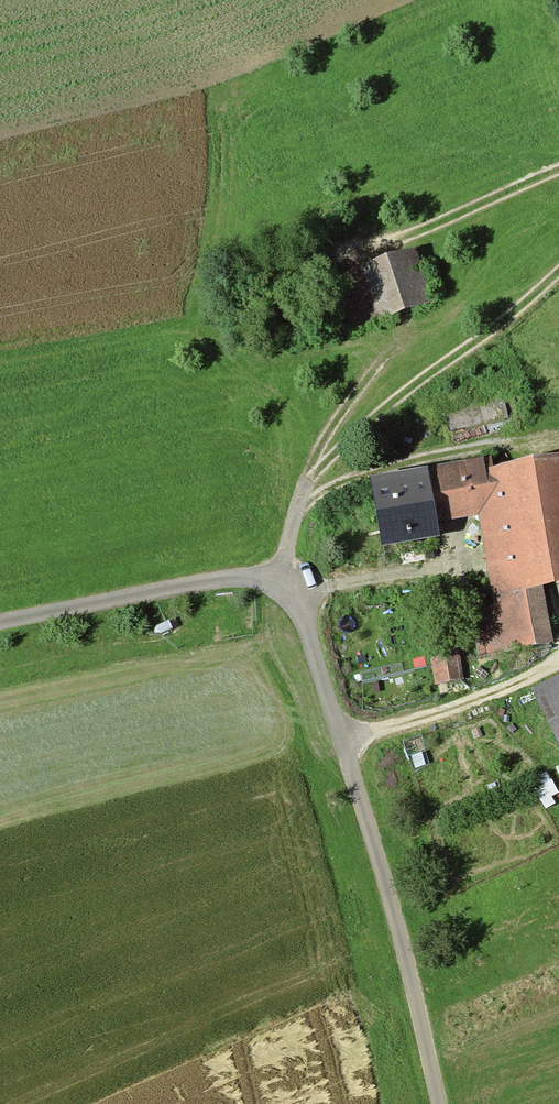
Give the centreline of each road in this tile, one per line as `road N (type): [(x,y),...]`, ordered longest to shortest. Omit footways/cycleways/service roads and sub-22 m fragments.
road 1 (unclassified): [(0,624),(239,580),(293,588),(383,854),(440,1103)]
road 2 (track): [(558,280),(316,470),(297,504),(278,582)]
road 3 (track): [(558,669),(346,745)]
road 4 (track): [(408,239),(558,177)]

